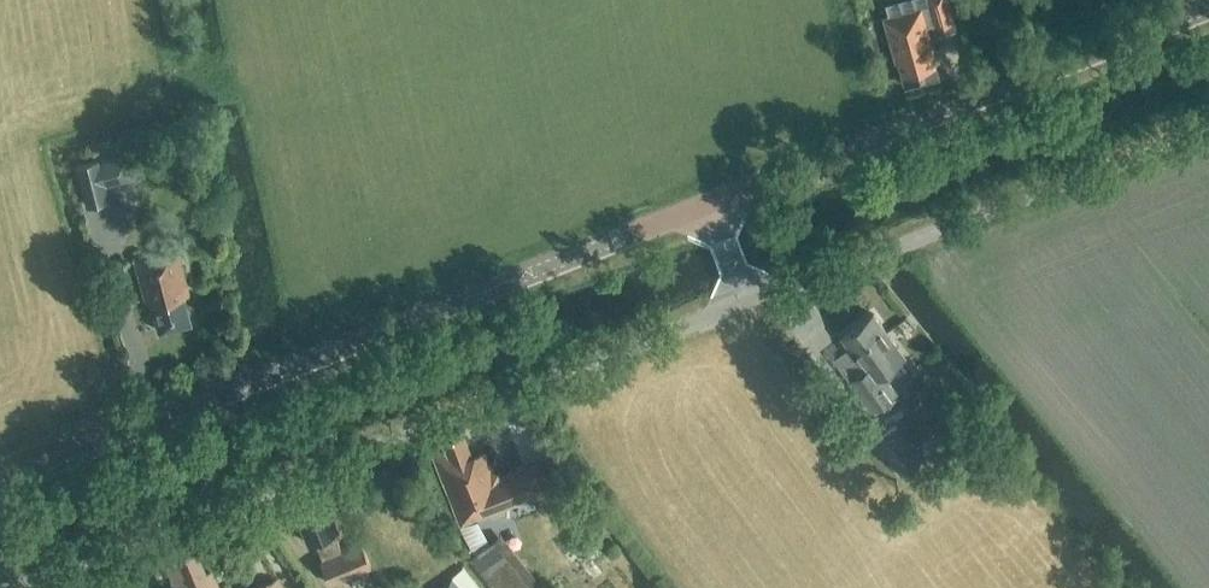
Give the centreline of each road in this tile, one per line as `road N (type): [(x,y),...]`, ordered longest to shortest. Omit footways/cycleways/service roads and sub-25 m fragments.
road 1 (unclassified): [(15,587),(745,302)]
road 2 (tertiary): [(0,486),(709,207)]
road 3 (tertiary): [(709,207),(1208,16)]
road 4 (unclassified): [(745,302),(912,253),(1208,132)]

